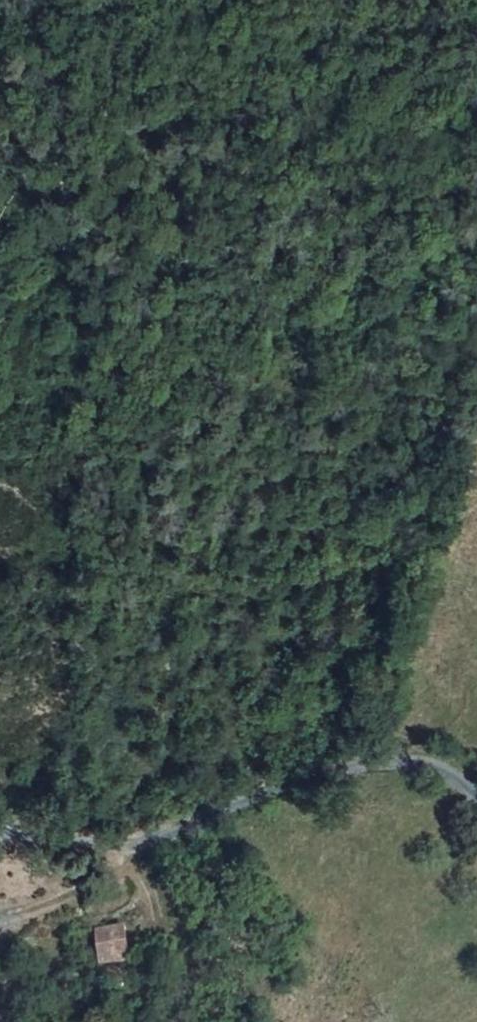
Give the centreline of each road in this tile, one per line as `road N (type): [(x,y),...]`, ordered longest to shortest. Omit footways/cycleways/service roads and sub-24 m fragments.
road 1 (unclassified): [(0,837),(85,852),(139,846),(372,758),(438,760),(476,786)]

